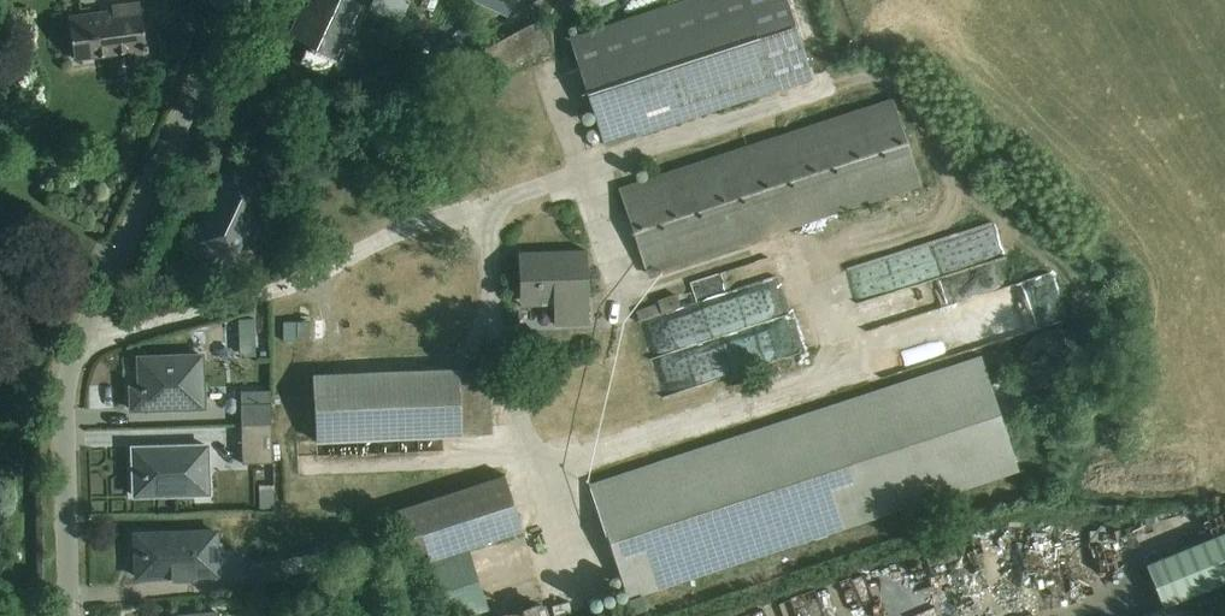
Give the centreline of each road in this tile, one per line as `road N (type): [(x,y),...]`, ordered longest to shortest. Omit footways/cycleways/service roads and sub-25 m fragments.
road 1 (unclassified): [(237,0),(78,339),(64,399),(72,615)]

